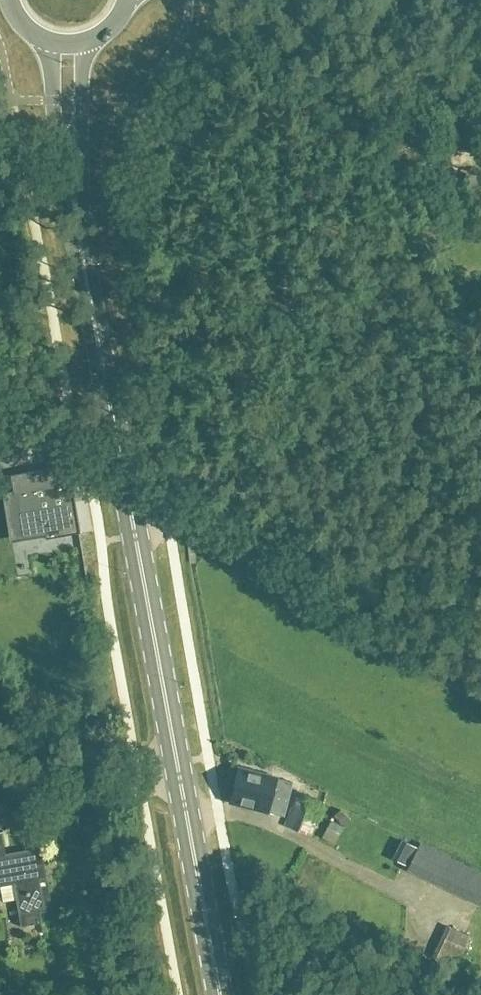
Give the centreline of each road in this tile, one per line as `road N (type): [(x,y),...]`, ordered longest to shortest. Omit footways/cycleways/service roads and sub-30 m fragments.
road 1 (primary): [(223,994),(92,323),(71,170)]
road 2 (primary): [(46,41),(71,170)]
road 3 (primary): [(71,170),(84,43)]

